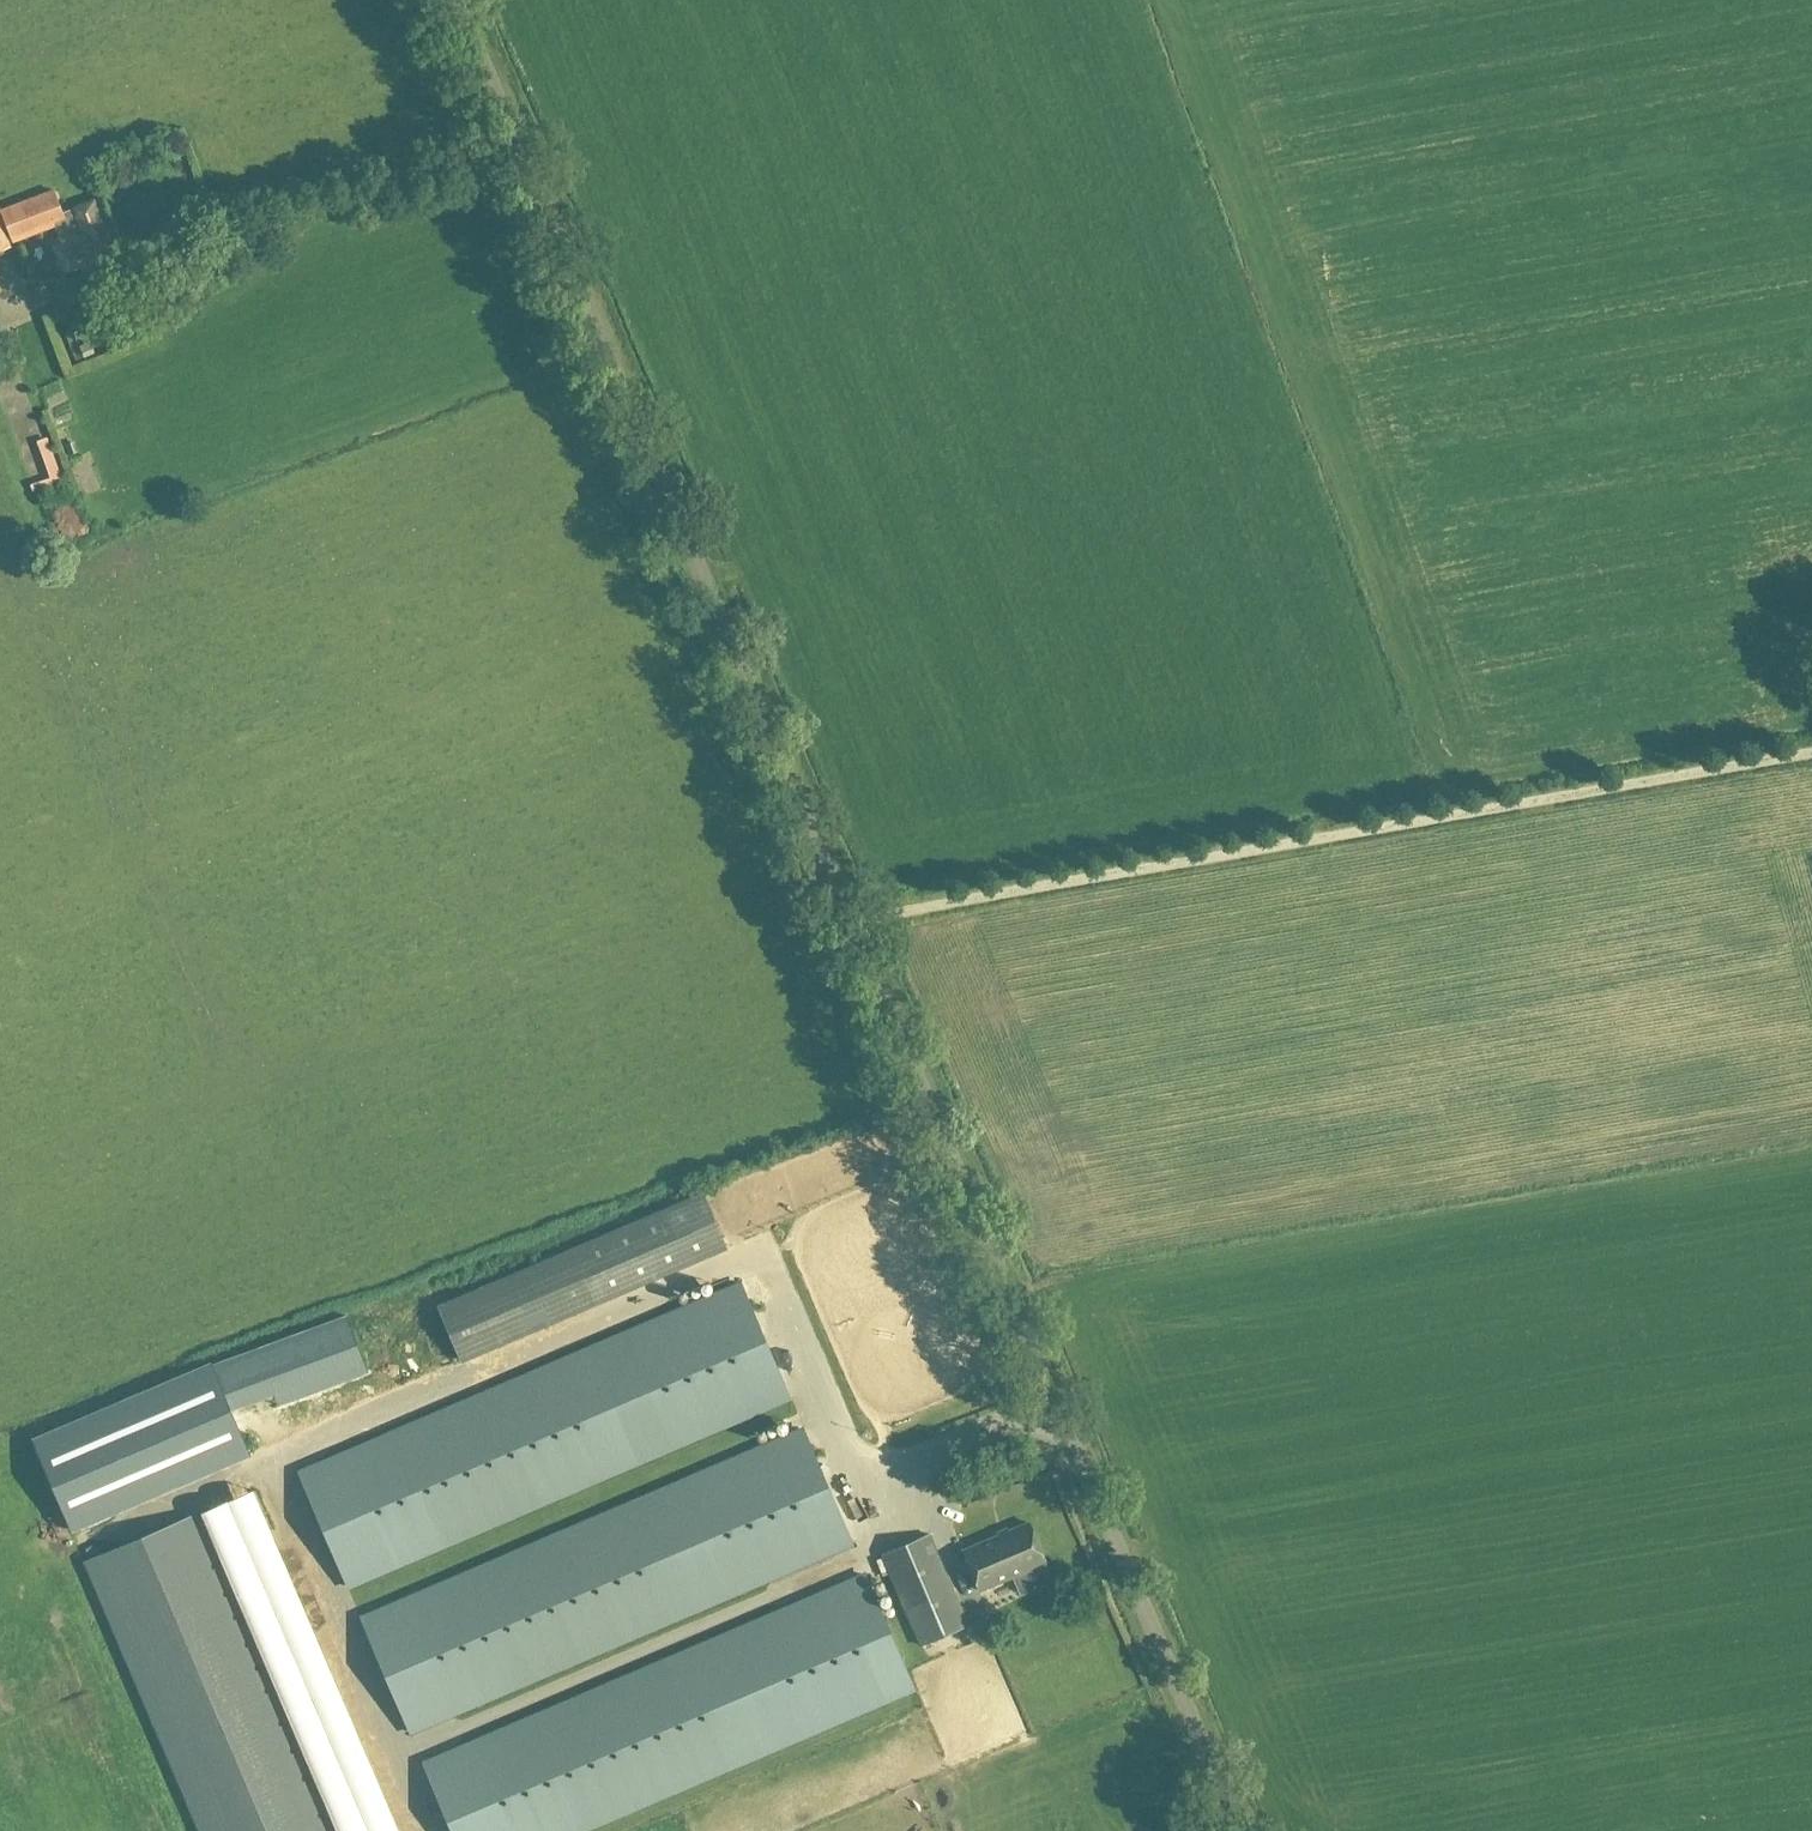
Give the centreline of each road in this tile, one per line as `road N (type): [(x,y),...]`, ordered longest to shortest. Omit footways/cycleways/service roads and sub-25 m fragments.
road 1 (unclassified): [(457,0),(1238,1830)]

